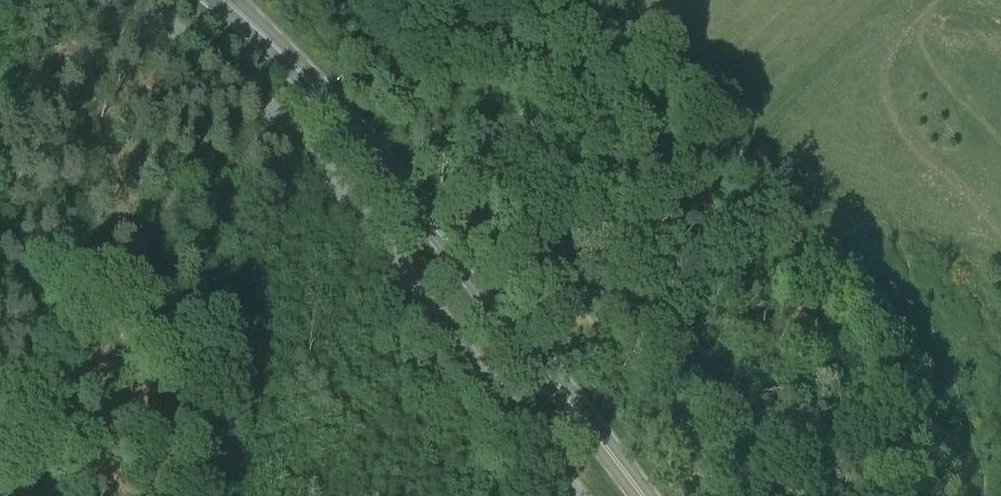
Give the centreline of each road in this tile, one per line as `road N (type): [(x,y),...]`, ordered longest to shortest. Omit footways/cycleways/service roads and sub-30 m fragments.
road 1 (unclassified): [(579,495),(311,149),(196,43),(127,0)]
road 2 (primary): [(645,495),(382,162),(226,0)]

